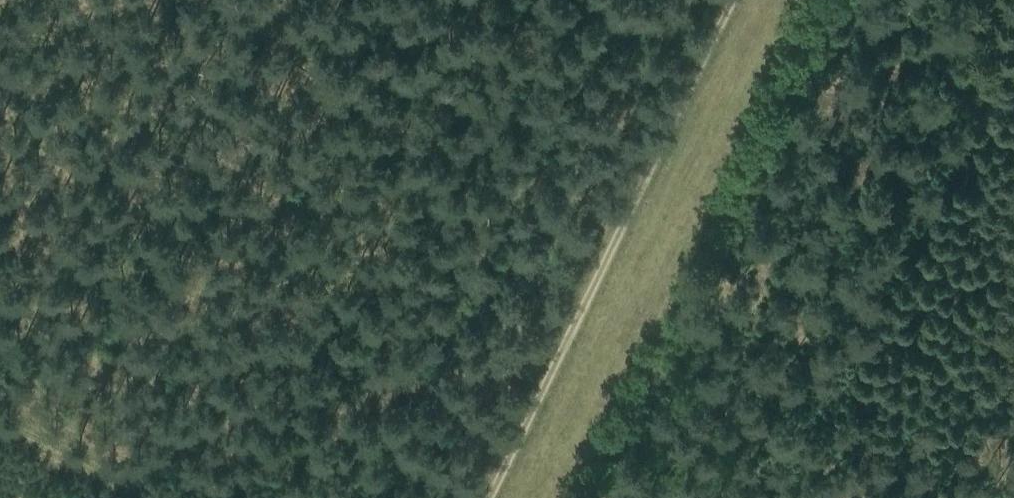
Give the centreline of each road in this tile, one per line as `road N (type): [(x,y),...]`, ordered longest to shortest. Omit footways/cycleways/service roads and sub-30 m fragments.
road 1 (track): [(732,0),(492,497)]

